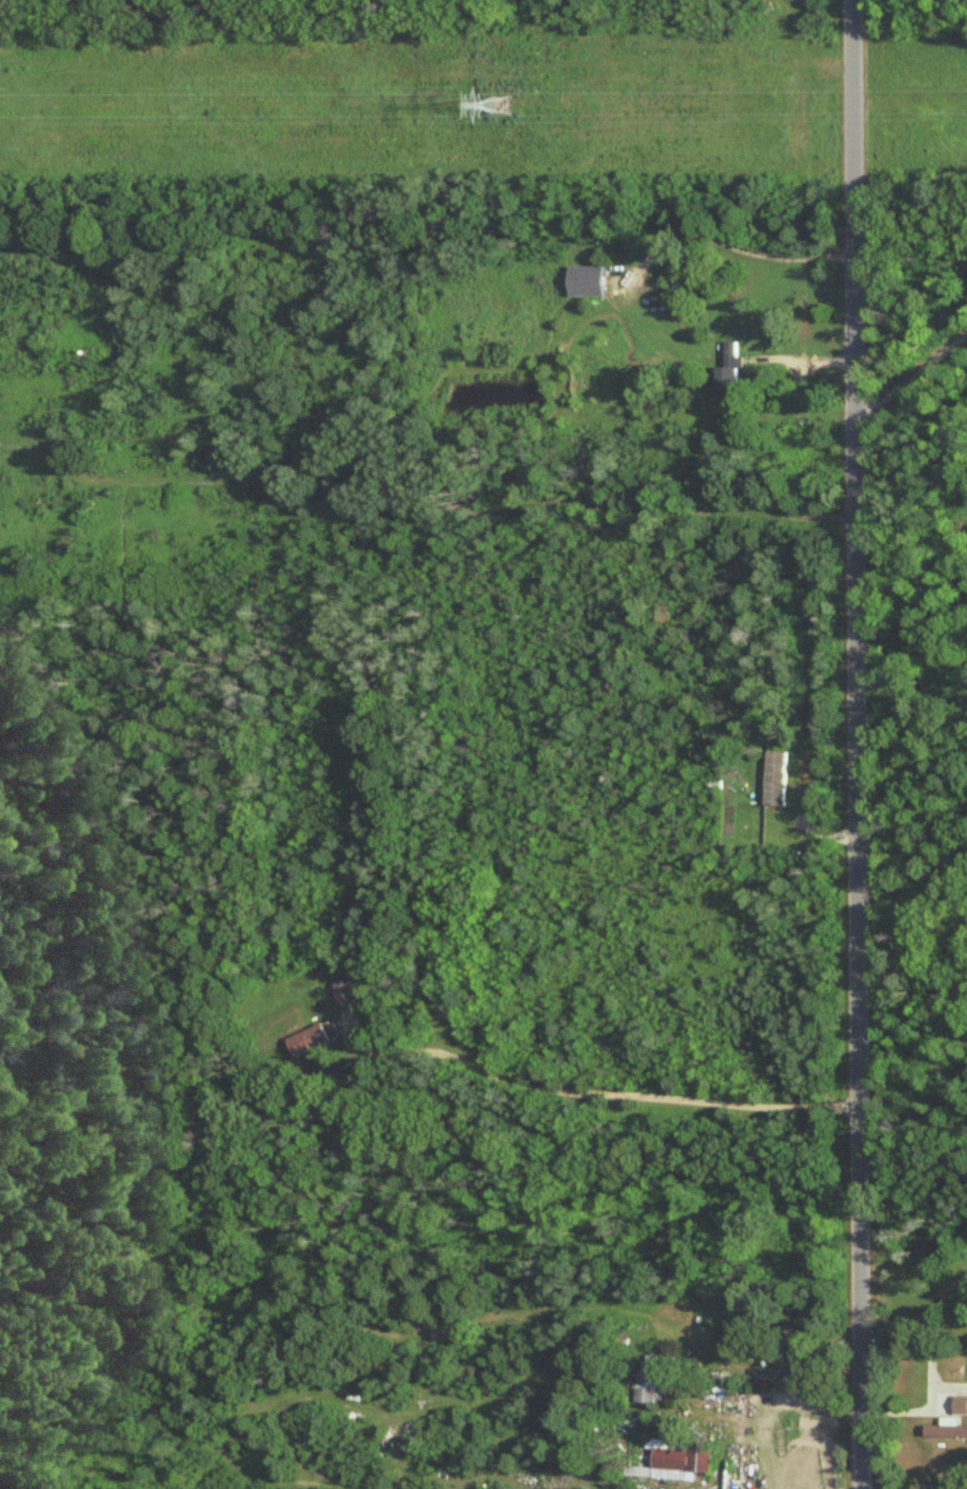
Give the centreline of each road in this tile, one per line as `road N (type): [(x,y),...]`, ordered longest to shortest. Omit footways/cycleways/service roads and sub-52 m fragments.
road 1 (residential): [(867,1488),(850,0)]

